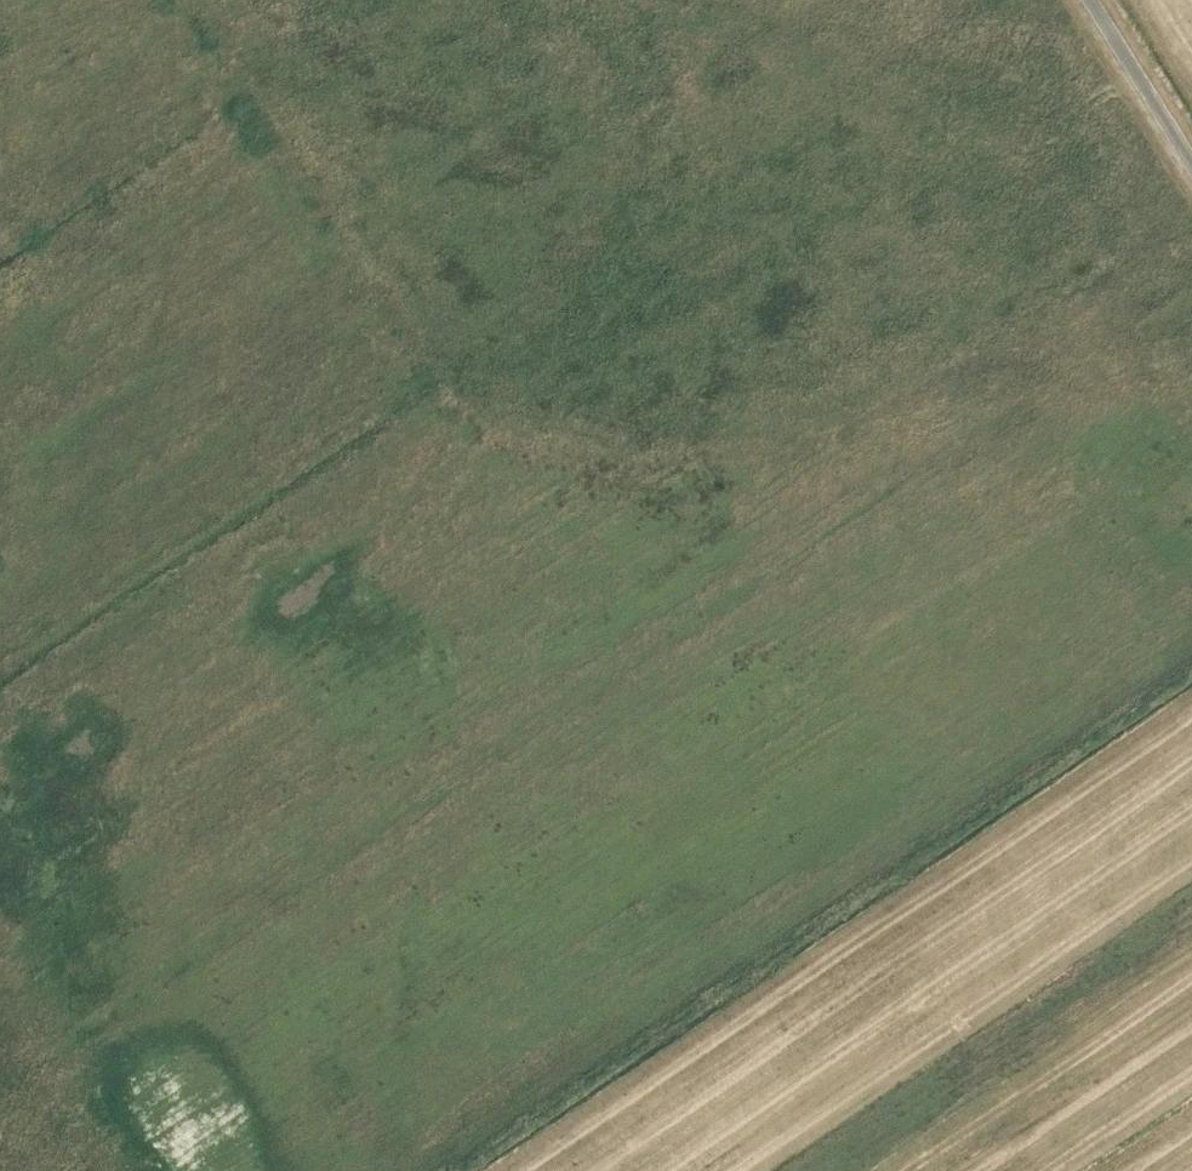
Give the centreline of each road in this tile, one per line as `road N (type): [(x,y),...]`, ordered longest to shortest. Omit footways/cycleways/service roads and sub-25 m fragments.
road 1 (unclassified): [(1191,164),(1090,0)]

